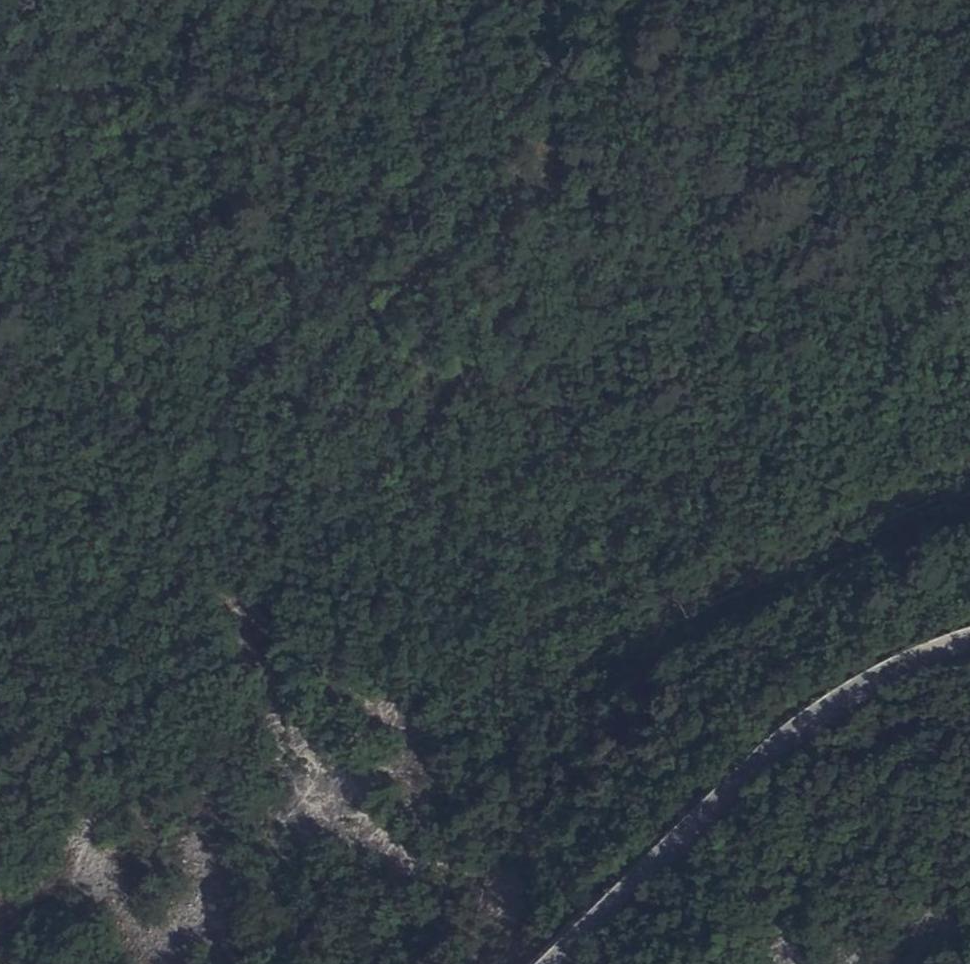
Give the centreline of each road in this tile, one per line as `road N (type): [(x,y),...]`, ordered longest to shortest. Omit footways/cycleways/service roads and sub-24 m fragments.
road 1 (secondary): [(969,645),(869,690),(793,741),(550,963)]

